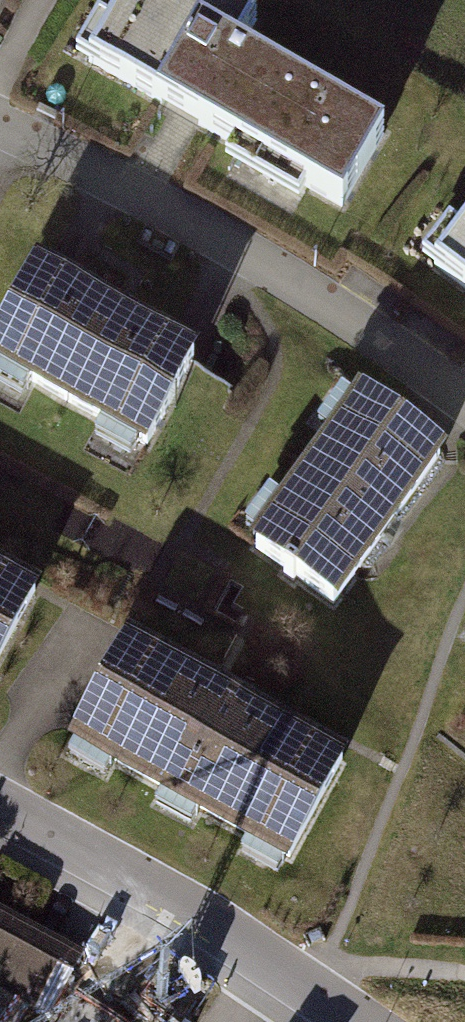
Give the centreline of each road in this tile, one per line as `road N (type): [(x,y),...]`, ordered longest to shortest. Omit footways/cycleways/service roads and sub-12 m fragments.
road 1 (residential): [(464,403),(317,296),(0,123)]
road 2 (residential): [(0,809),(365,1021)]
road 3 (track): [(464,975),(373,968),(310,985)]

